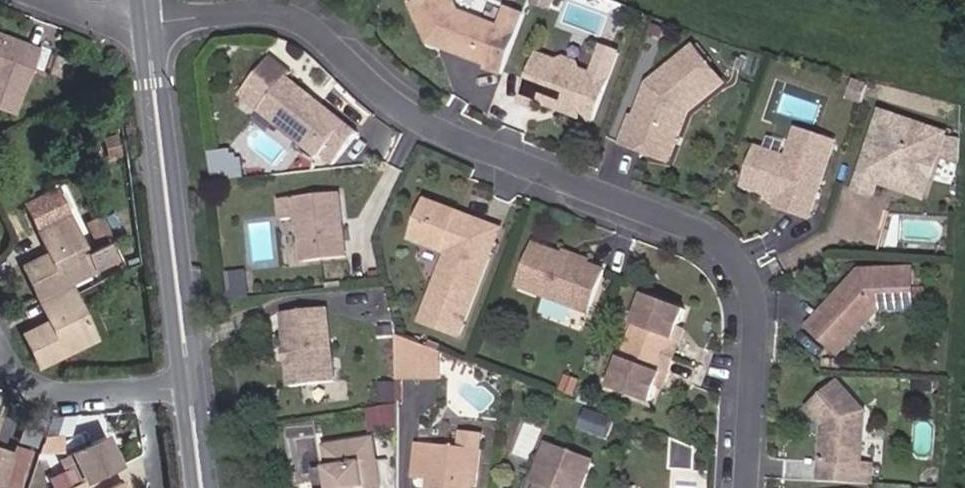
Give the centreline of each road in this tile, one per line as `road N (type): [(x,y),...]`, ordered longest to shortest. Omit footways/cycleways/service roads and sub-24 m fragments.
road 1 (residential): [(737,487),(752,322),(739,280),(700,229),(401,107),(312,24),(271,11),(146,19)]
road 2 (tertiary): [(187,388),(146,19)]
road 3 (residential): [(187,388),(82,398),(45,393),(0,365)]

